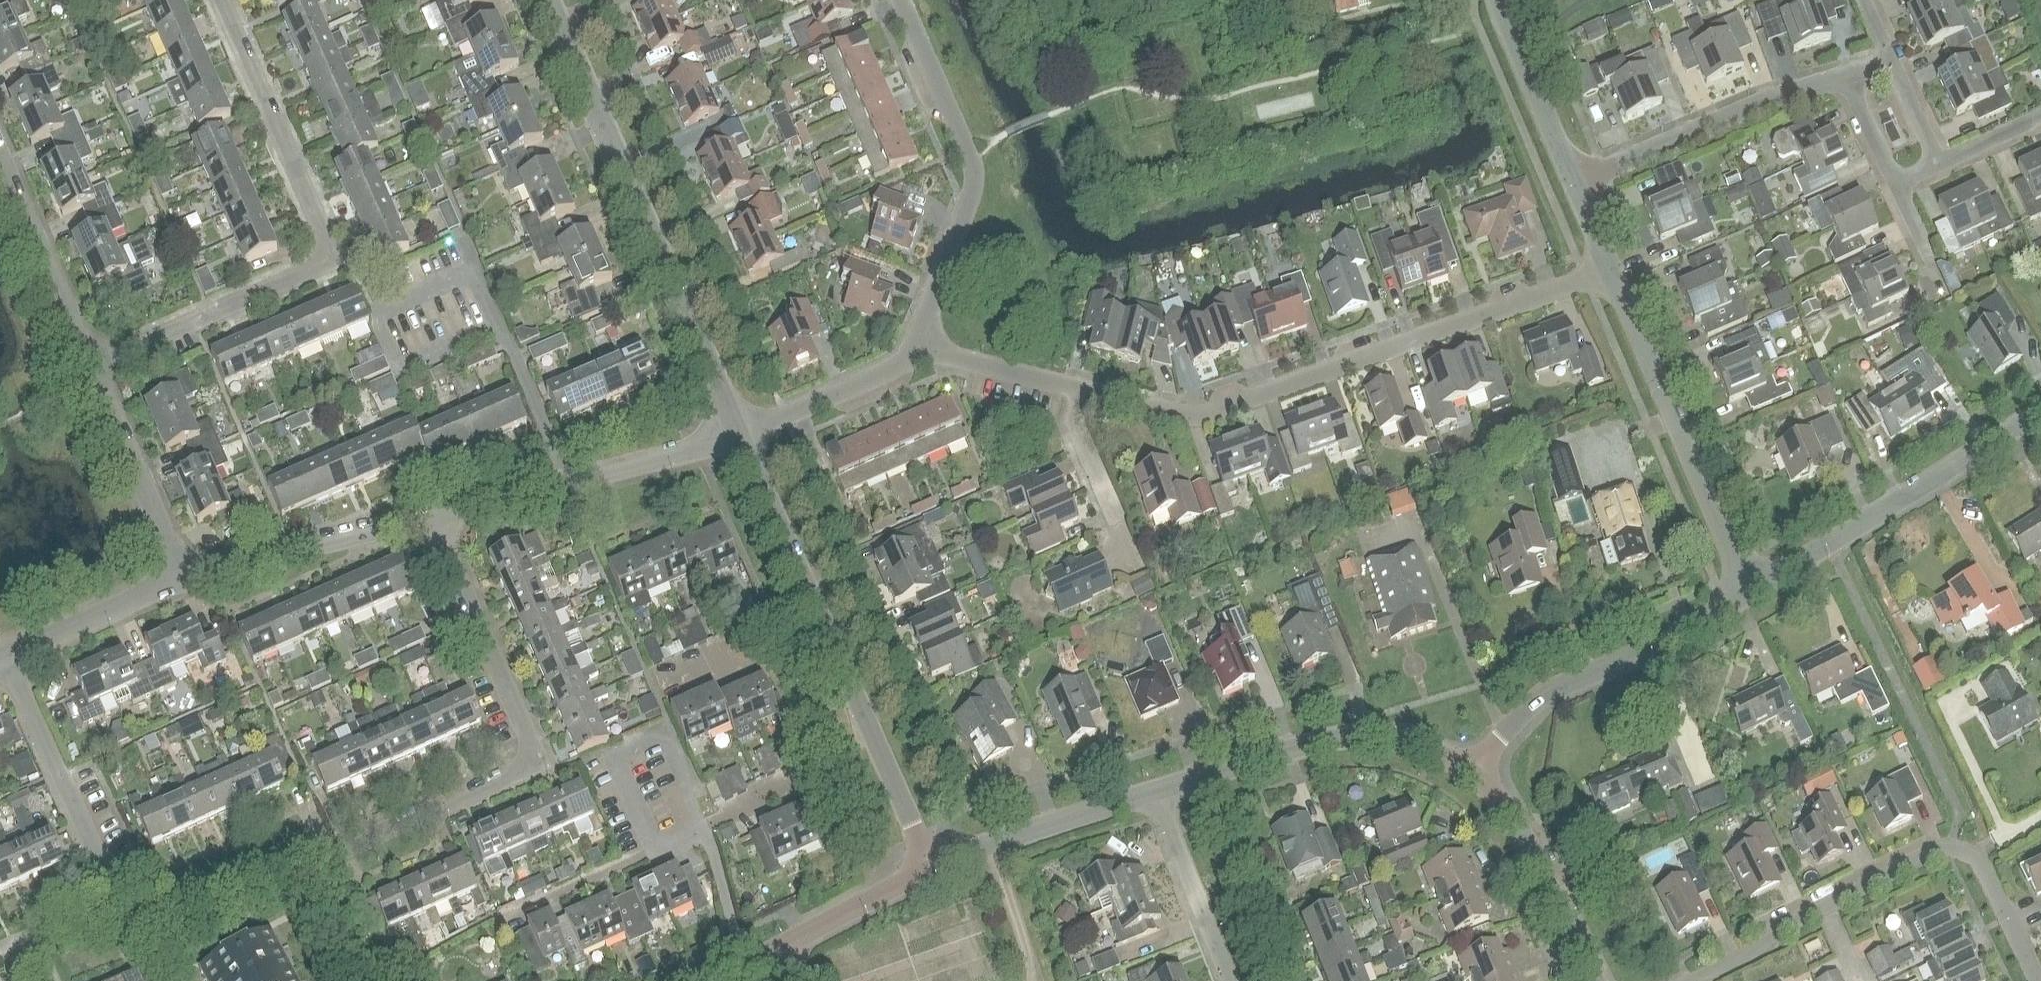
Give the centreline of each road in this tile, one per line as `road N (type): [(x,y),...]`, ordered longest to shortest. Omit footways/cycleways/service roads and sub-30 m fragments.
road 1 (residential): [(5,656),(132,933),(149,938),(536,762),(428,519)]
road 2 (residential): [(1083,387),(1196,417),(1611,268)]
road 3 (residential): [(89,370),(332,262),(220,0)]
road 4 (residential): [(743,437),(545,0)]
road 5 (residential): [(932,352),(922,313),(961,218),(957,161),(892,0)]
road 6 (residential): [(1751,593),(1611,268)]
road 7 (residential): [(1465,775),(1544,694),(1660,647),(1751,593)]
road 8 (residential): [(1751,593),(2040,416)]
road 9 (residential): [(428,519),(743,437)]
road 10 (tertiary): [(1160,789),(1366,741),(1414,749),(1465,775)]
road 11 (residential): [(1824,912),(1950,849),(1974,859),(2036,980)]
road 12 (residential): [(1576,183),(1801,88),(1846,78)]
road 13 (residential): [(181,584),(428,519)]
road 14 (tertiary): [(1594,980),(1506,810),(1465,775)]
road 15 (tertiary): [(931,867),(1160,789)]
road 16 (residential): [(837,655),(743,437)]
road 17 (residential): [(181,584),(89,370)]
road 18 (residential): [(931,867),(837,655)]
road 19 (residential): [(89,370),(0,162)]
road 20 (residential): [(704,833),(499,925)]
road 21 (residential): [(743,437),(932,352)]
road 22 (residential): [(1233,980),(1160,789)]
road 23 (residential): [(1576,183),(1497,0)]
road 24 (residential): [(5,656),(181,584)]
road 25 (residential): [(1130,563),(1075,430),(1083,387)]
road 26 (tertiary): [(782,946),(931,867)]
road 27 (residential): [(932,352),(1083,387)]
road 28 (residential): [(1694,980),(1824,912)]
road 29 (residential): [(739,968),(704,833)]

